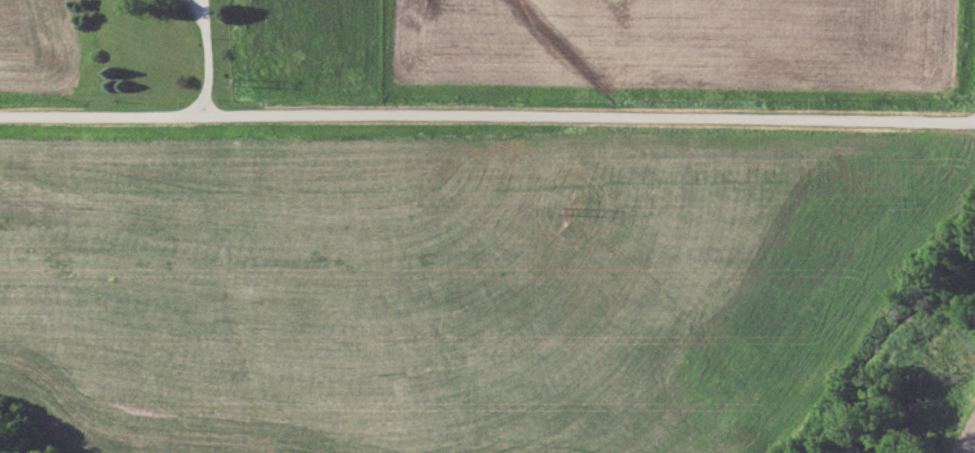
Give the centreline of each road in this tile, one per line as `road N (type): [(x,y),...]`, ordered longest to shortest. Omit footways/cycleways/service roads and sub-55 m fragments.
road 1 (residential): [(974,118),(0,113)]

